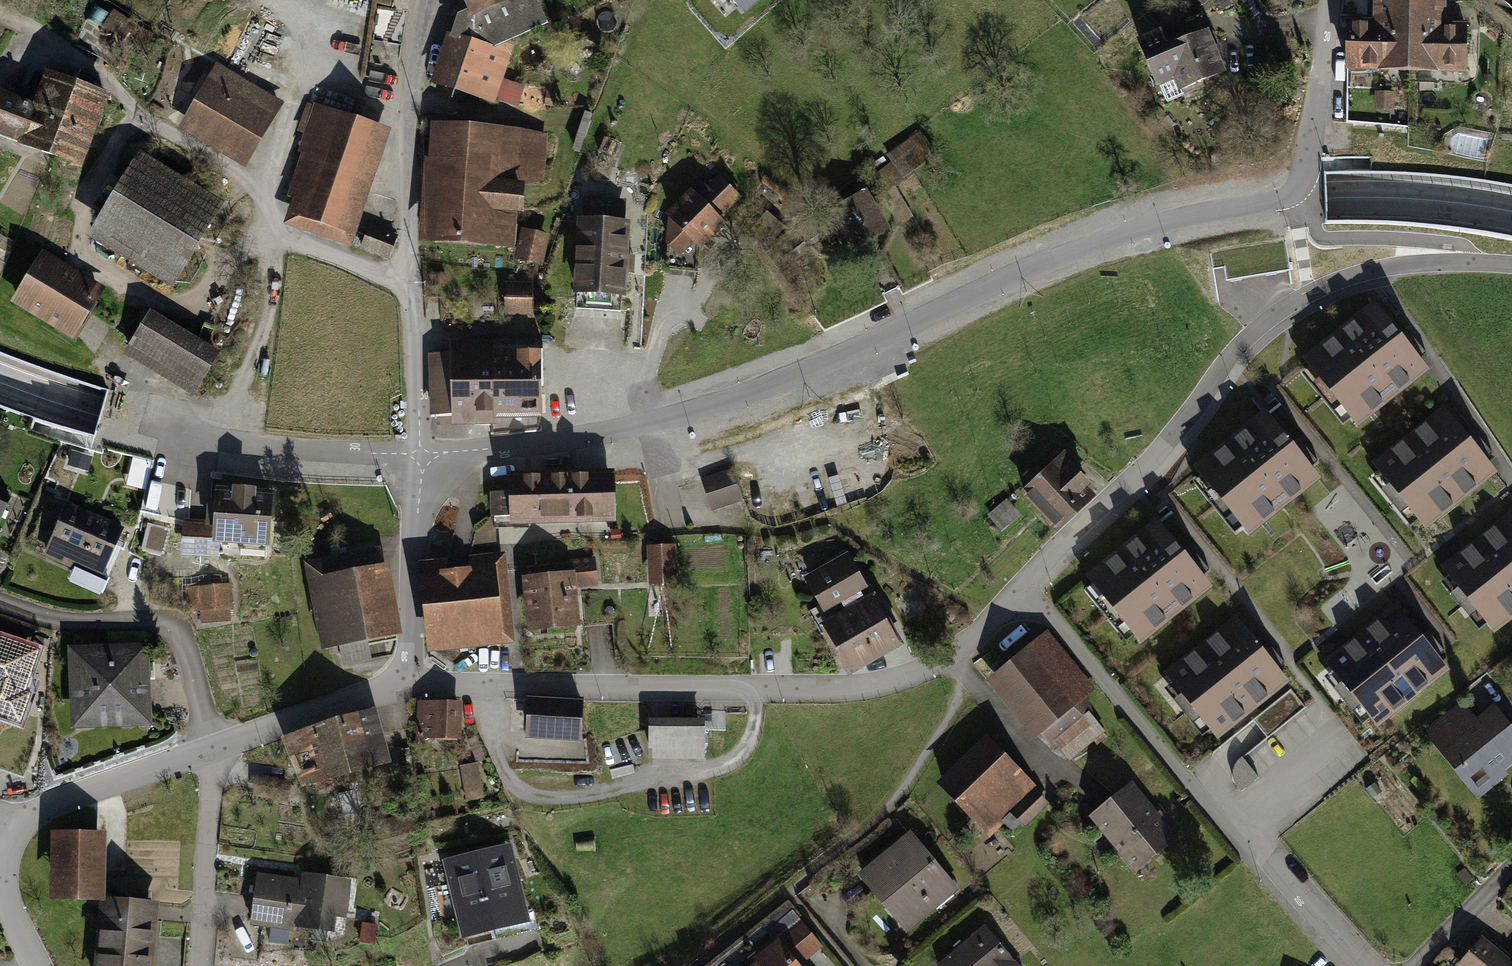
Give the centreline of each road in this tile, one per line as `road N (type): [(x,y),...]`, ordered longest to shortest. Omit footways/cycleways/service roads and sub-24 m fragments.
road 1 (secondary): [(1511,211),(1328,197),(1183,213),(991,281),(682,417),(497,448),(319,453),(172,429),(0,371)]
road 2 (residential): [(1330,0),(1306,182),(1278,200),(1158,223),(1034,266),(764,387),(651,422),(423,459)]
road 3 (residential): [(402,677),(471,688),(758,690),(857,690),(908,679),(956,654),(991,623),(1190,412)]
road 4 (residential): [(430,0),(407,107),(423,459)]
road 5 (residential): [(205,748),(197,688),(172,623),(46,616),(0,598)]
road 6 (residential): [(423,459),(247,445),(149,426)]
road 7 (residential): [(423,459),(402,677)]
road 8 (residential): [(205,748),(207,837),(192,965)]
road 9 (residential): [(402,677),(372,694),(205,748)]
road 10 (residential): [(205,748),(73,795),(22,825)]
road 11 (residential): [(1366,965),(1227,825)]
road 12 (residential): [(22,825),(4,877),(9,909),(39,965)]

